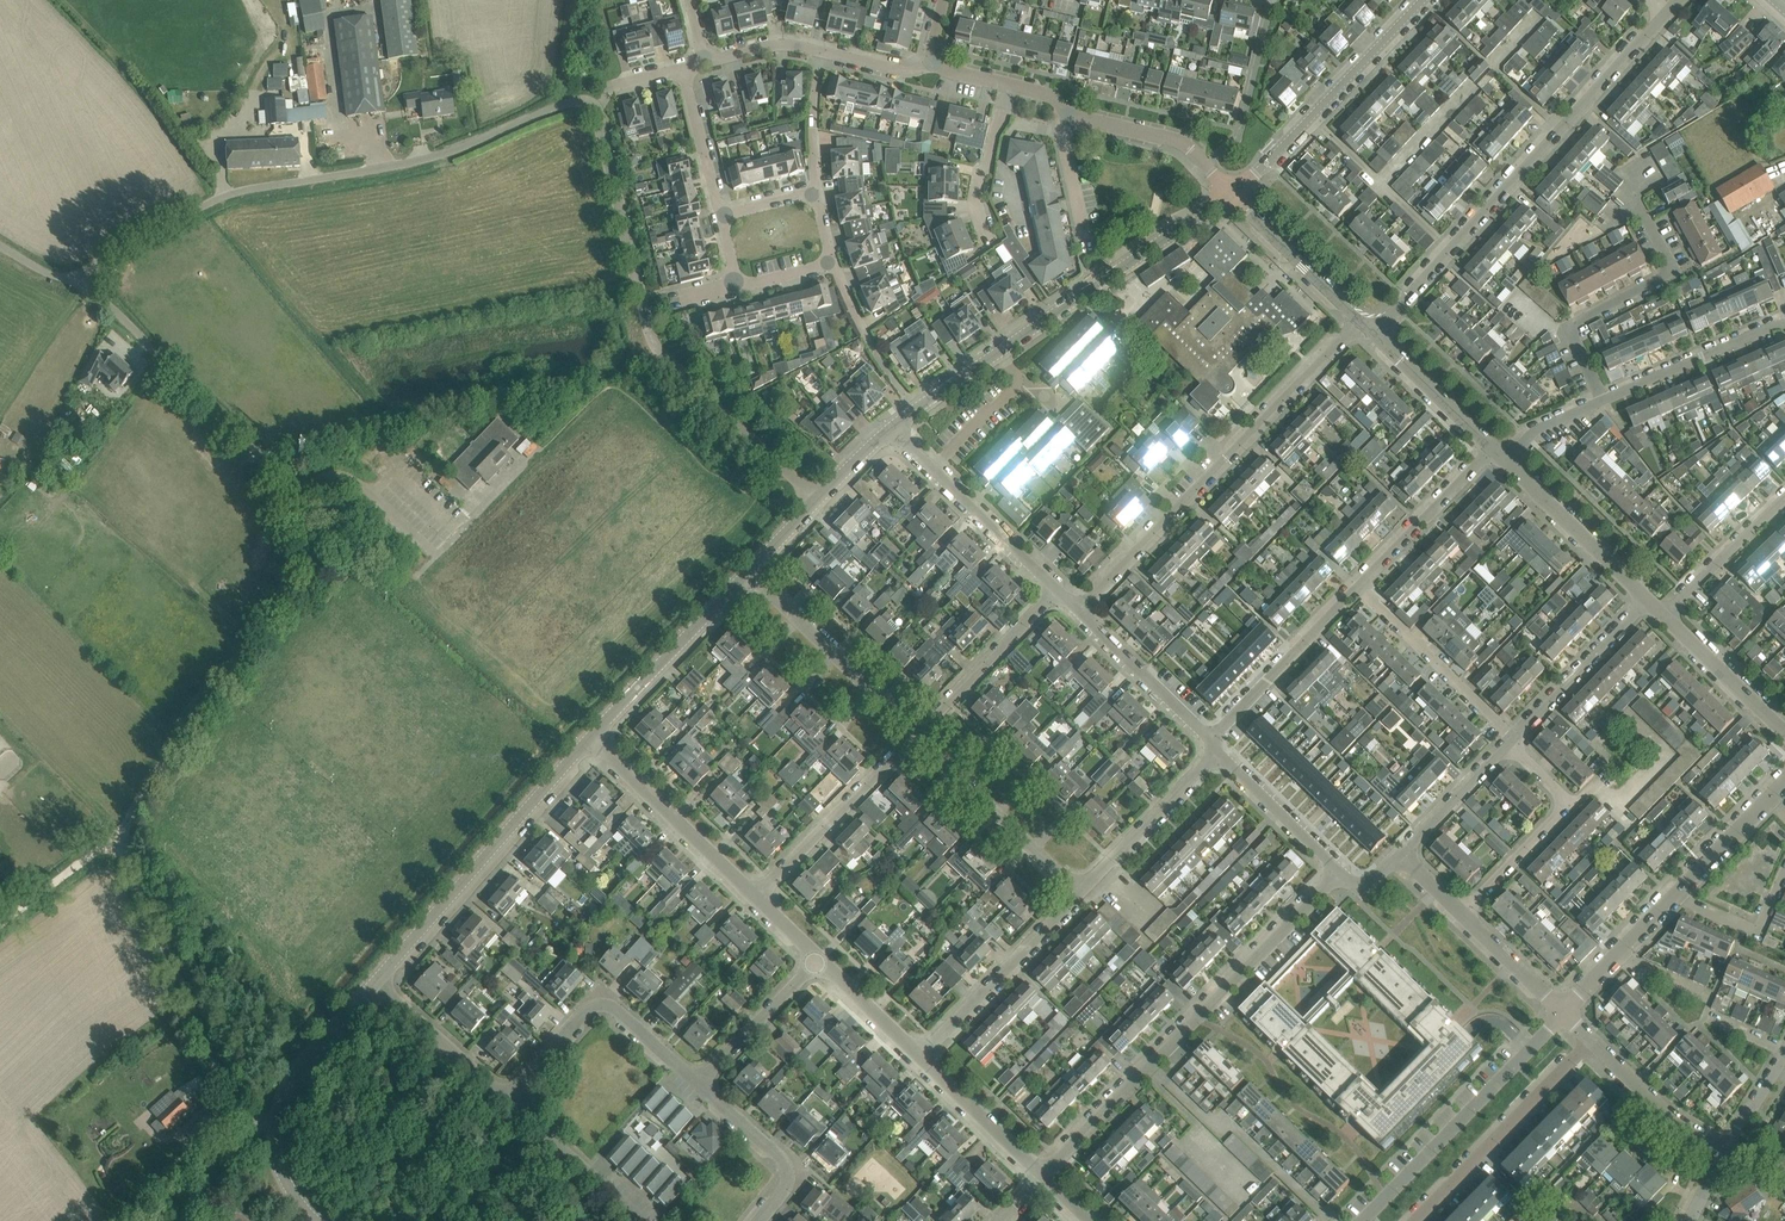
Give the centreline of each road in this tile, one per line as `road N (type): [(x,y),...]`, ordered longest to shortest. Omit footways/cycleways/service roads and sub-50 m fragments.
road 1 (unclassified): [(281,1126),(246,1102),(217,1060),(114,826),(215,678),(281,619),(300,590),(298,550),(281,499),(253,459),(110,306),(68,282)]
road 2 (unclassified): [(68,282),(236,195),(453,154),(598,101),(658,328),(821,492)]
road 3 (residential): [(1375,334),(1669,12)]
road 4 (residential): [(1037,1175),(1339,871)]
road 5 (tertiary): [(889,428),(1233,195)]
road 6 (residential): [(1080,611),(1361,323)]
road 7 (tertiary): [(375,975),(591,738)]
road 8 (residential): [(1358,1220),(1561,1010)]
road 9 (tertiary): [(1233,195),(1421,0)]
road 10 (residential): [(700,1083),(616,1008),(603,1006),(585,1012),(510,1096)]
road 11 (residential): [(1602,400),(1567,329),(1664,274),(1667,257),(1645,217)]
road 12 (residential): [(1595,1042),(1417,1220)]
road 13 (residential): [(1057,591),(889,428)]
road 14 (residential): [(917,733),(748,573)]
road 15 (residential): [(1462,914),(1558,815),(1562,802),(1508,743)]
road 16 (residential): [(1080,895),(917,733)]
road 17 (residential): [(757,896),(591,738)]
road 18 (residential): [(757,896),(917,733)]
road 19 (tertiary): [(591,738),(748,573)]
road 20 (residential): [(921,1057),(1080,895)]
road 21 (unclassified): [(1648,600),(1490,448)]
road 22 (residential): [(1511,739),(1356,586)]
road 23 (residential): [(1211,738),(1356,586)]
road 24 (residential): [(1602,400),(1766,321),(1784,322)]
road 25 (residential): [(917,733),(1057,591)]
road 26 (residential): [(1080,895),(1218,752)]
road 27 (residential): [(1511,739),(1648,600)]
road 28 (residential): [(1356,586),(1490,448)]
road 29 (residential): [(651,1220),(510,1096)]
road 30 (residential): [(1070,118),(1179,143),(1233,195)]
road 31 (residential): [(753,1220),(786,1182),(786,1168),(700,1083)]
road 32 (residential): [(1211,738),(1080,611)]
road 33 (tertiary): [(281,1126),(294,1073),(375,975)]
road 34 (residential): [(510,1096),(375,975)]
road 35 (unclassified): [(1361,323),(1233,195)]
road 36 (residential): [(700,1083),(817,959)]
road 37 (unclassified): [(1784,495),(1662,614)]
road 38 (residential): [(1726,1147),(1666,1115),(1595,1042)]
road 39 (unclassified): [(1784,732),(1662,614)]
road 40 (residential): [(1339,871),(1218,752)]
road 41 (residential): [(1037,1175),(921,1057)]
road 42 (residential): [(1561,1010),(1677,894)]
road 43 (unclassified): [(1490,448),(1375,334)]
road 44 (residential): [(988,238),(977,206),(1009,89)]
road 45 (residential): [(1400,854),(1508,743)]
road 46 (residential): [(1677,894),(1784,785)]
road 47 (track): [(0,920),(114,826)]
road 48 (residential): [(719,212),(682,71)]
road 49 (residential): [(921,1057),(817,959)]
road 50 (residential): [(814,190),(818,52)]
road 51 (residential): [(1561,1010),(1462,914)]
road 52 (residential): [(1070,118),(1064,139),(1088,252)]
road 53 (residential): [(1490,448),(1602,400)]

